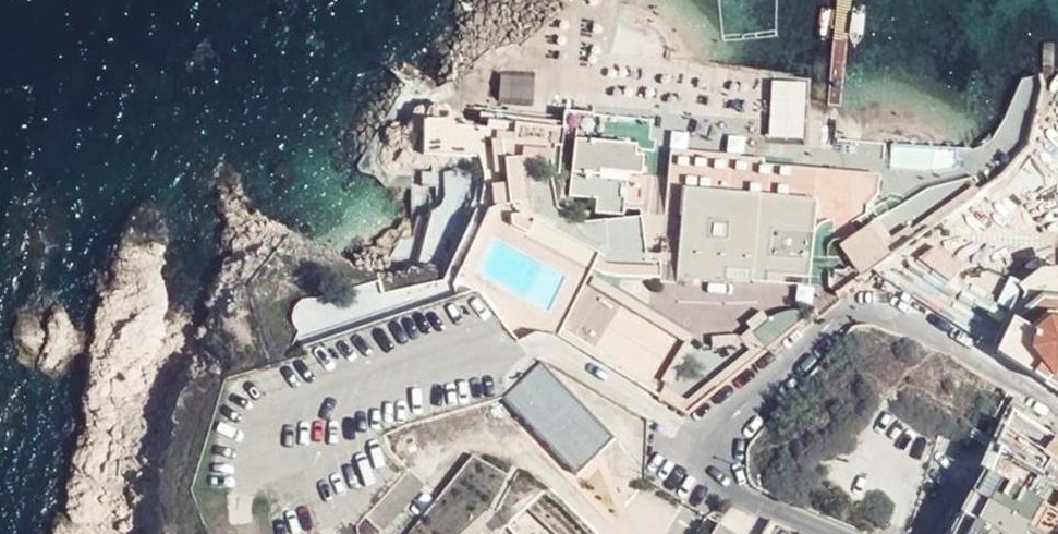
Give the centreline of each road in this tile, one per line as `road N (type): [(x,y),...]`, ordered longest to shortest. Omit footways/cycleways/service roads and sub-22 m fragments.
road 1 (residential): [(1057,410),(952,343),(884,312),(846,313),(738,420),(724,446),(727,469),(743,492),(832,533)]

